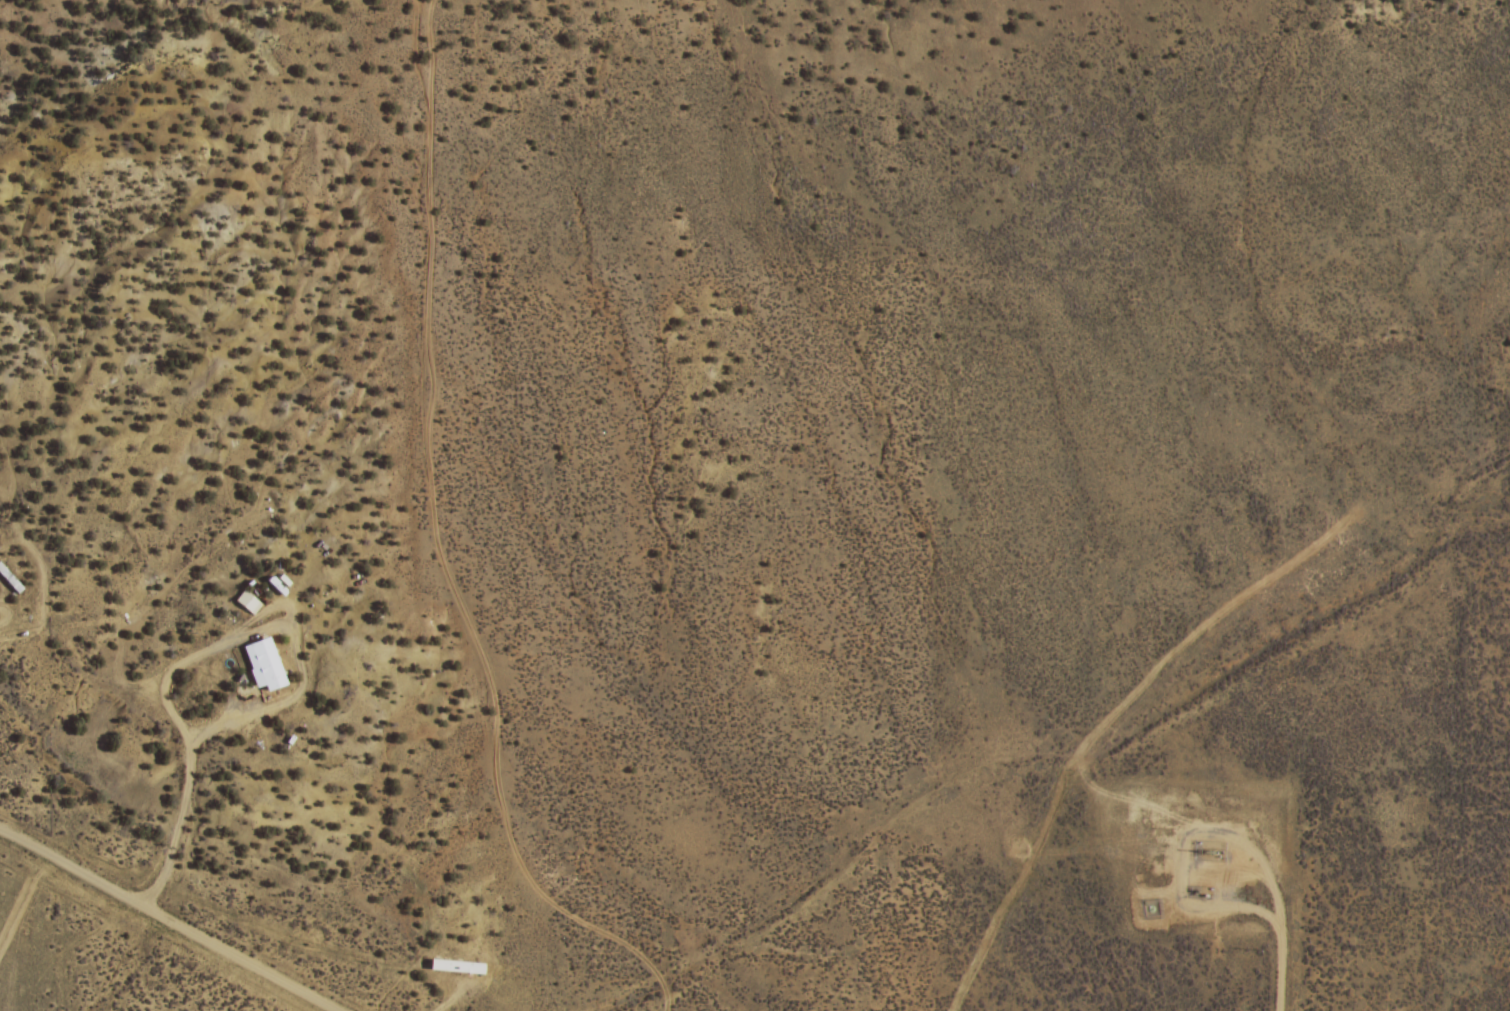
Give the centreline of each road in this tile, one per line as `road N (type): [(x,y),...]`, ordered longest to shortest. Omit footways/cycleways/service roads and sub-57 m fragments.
road 1 (residential): [(334,1010),(0,829)]

